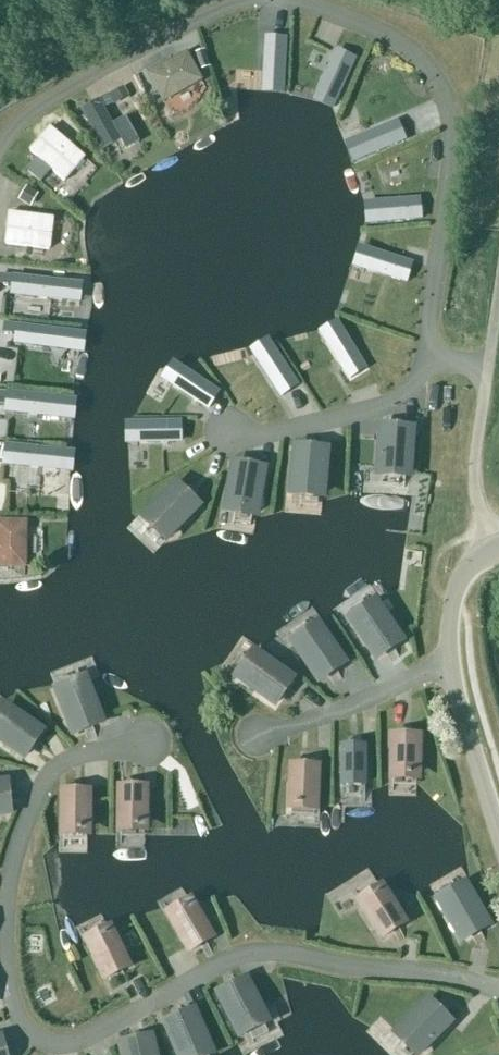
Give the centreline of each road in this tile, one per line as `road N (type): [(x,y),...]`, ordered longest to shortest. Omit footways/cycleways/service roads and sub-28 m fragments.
road 1 (residential): [(498,989),(267,956),(200,977),(80,1045),(54,1050),(34,1042),(19,1025),(2,958),(20,839),(59,766),(149,741)]
road 2 (residential): [(427,360),(445,101),(409,53),(379,33),(291,0)]
road 3 (residential): [(248,0),(40,105),(0,148)]
road 4 (residential): [(427,360),(417,384),(390,405),(262,434),(229,433)]
road 5 (residential): [(452,661),(258,736)]
road 6 (residential): [(498,848),(452,661)]
road 7 (residential): [(495,549),(475,474),(488,369)]
road 8 (residential): [(452,661),(454,590),(464,571),(495,549)]

